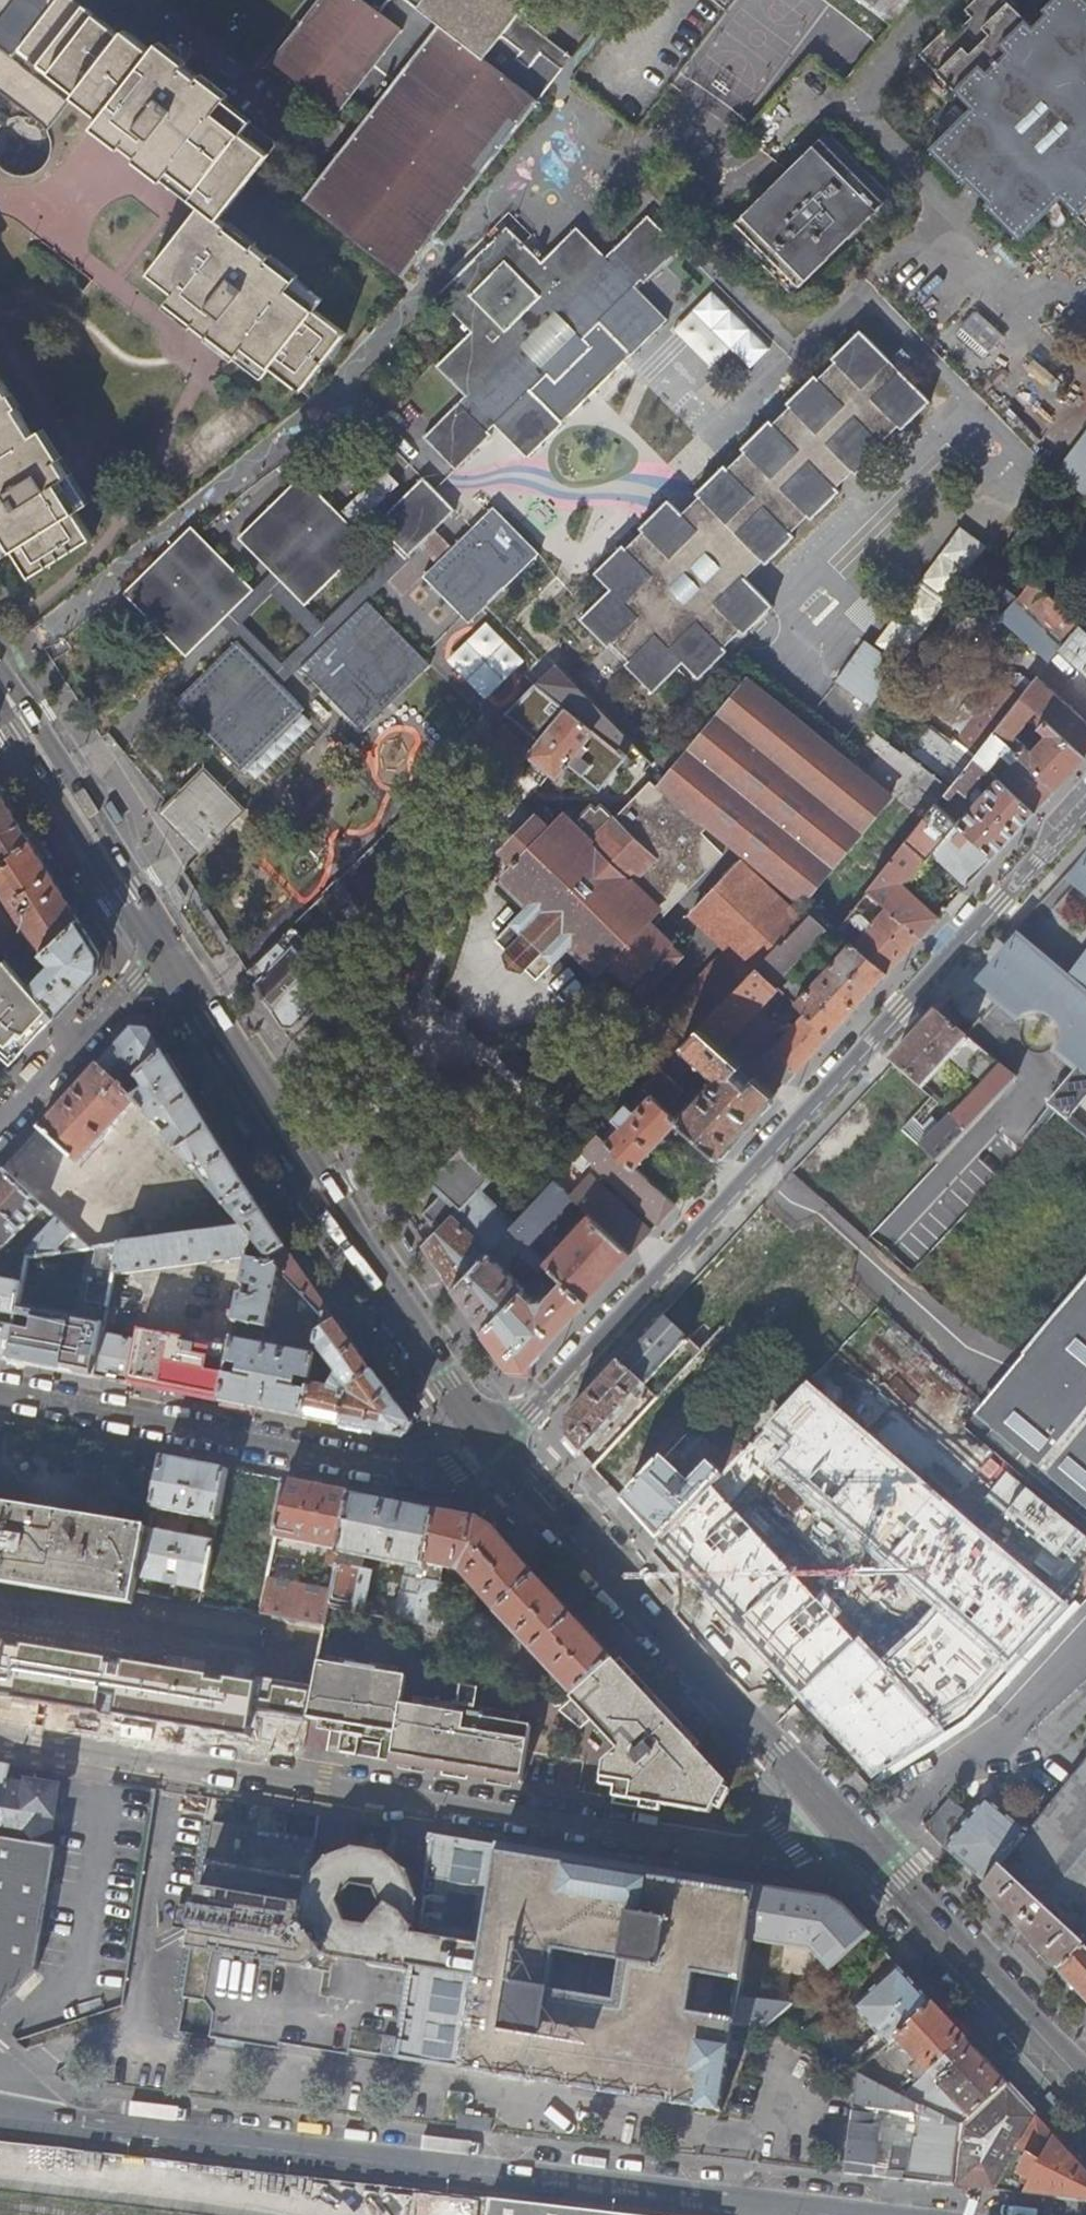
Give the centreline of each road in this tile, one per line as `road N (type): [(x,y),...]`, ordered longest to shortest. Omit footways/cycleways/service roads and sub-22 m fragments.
road 1 (residential): [(847,1825),(795,1852),(765,1855),(0,1727)]
road 2 (residential): [(1085,820),(927,999),(497,1447)]
road 3 (residential): [(40,2119),(828,2214)]
road 4 (secondary): [(847,1825),(497,1447)]
road 5 (residential): [(497,1447),(460,1470),(415,1474),(0,1394)]
road 6 (secondary): [(158,959),(330,1227),(369,1263)]
road 7 (secondary): [(369,1263),(336,1193),(178,946)]
road 8 (secondary): [(1085,2083),(847,1825)]
road 9 (secondary): [(178,946),(0,675)]
road 10 (secondary): [(0,702),(158,959)]
road 11 (residential): [(0,1130),(158,959)]
road 12 (secondary): [(497,1447),(369,1263)]

